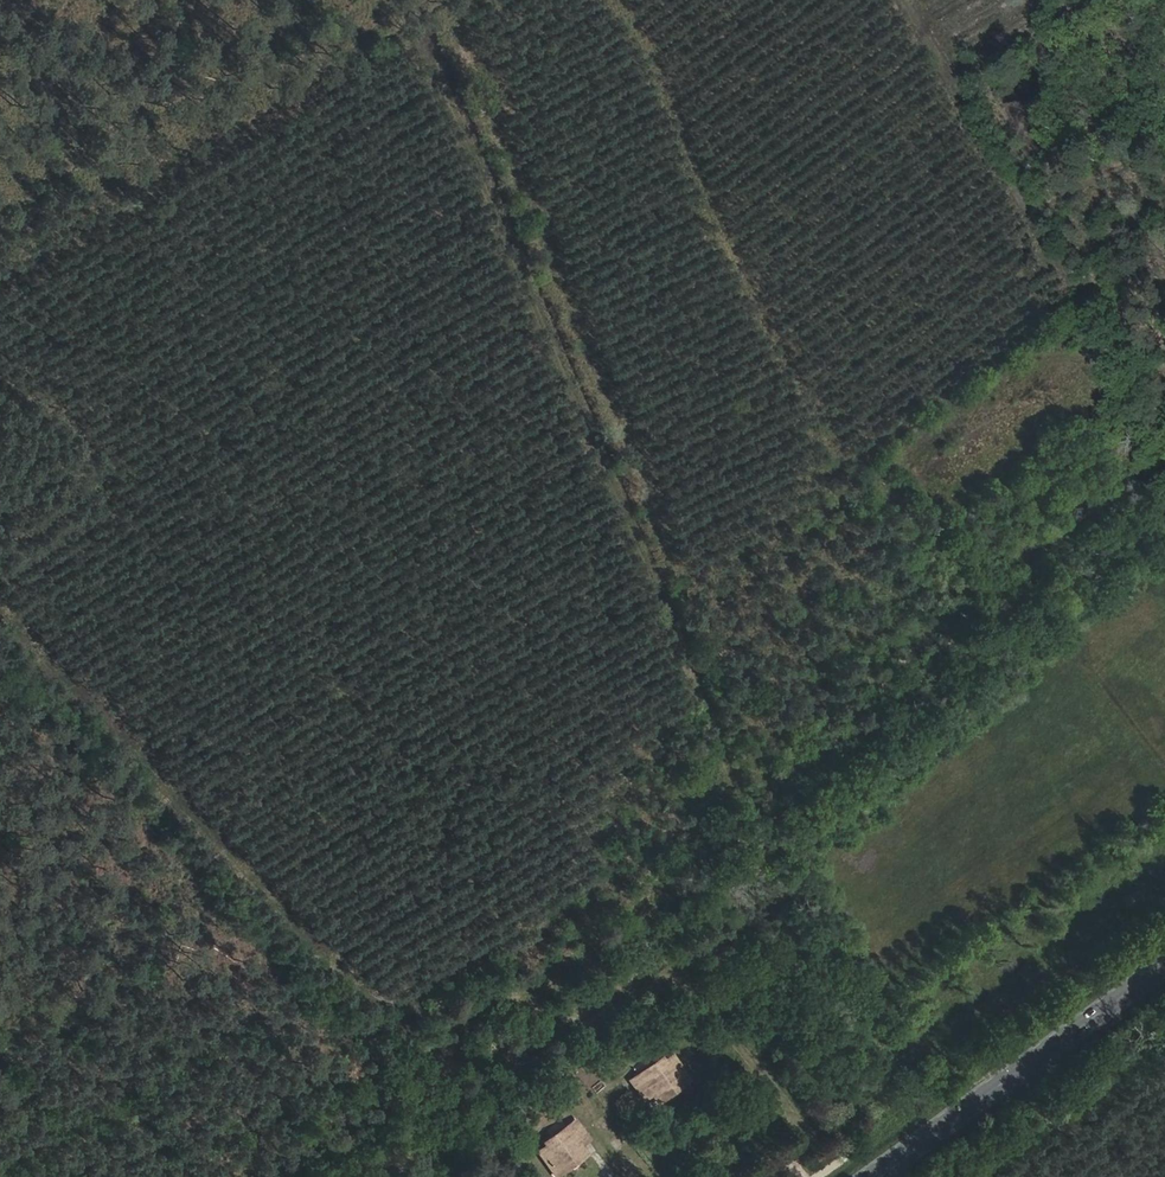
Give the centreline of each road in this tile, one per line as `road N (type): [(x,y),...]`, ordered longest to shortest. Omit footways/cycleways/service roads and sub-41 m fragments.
road 1 (primary): [(1164,968),(871,1176)]

